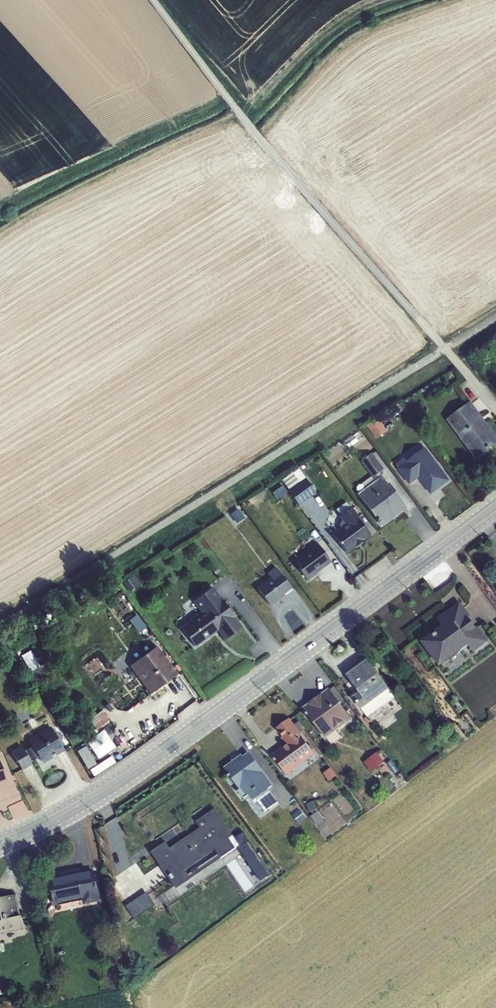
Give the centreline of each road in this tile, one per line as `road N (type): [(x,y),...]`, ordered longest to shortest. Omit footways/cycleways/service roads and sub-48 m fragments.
road 1 (secondary): [(0,845),(135,773),(495,508)]
road 2 (unclassified): [(495,407),(316,206),(152,0)]

